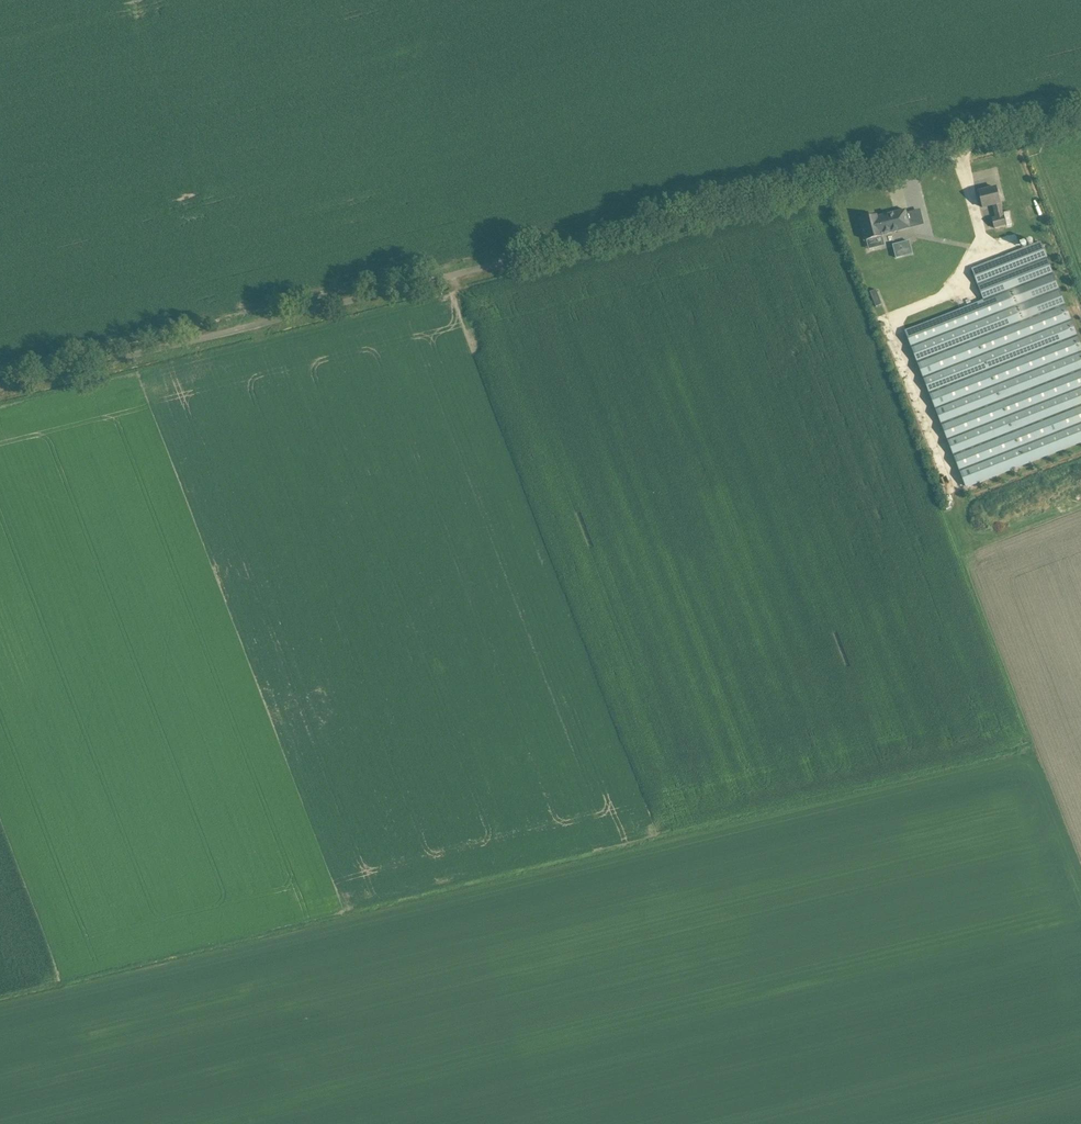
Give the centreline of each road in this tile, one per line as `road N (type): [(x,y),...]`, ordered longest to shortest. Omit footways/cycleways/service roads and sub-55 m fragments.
road 1 (unclassified): [(1080,120),(0,389)]

